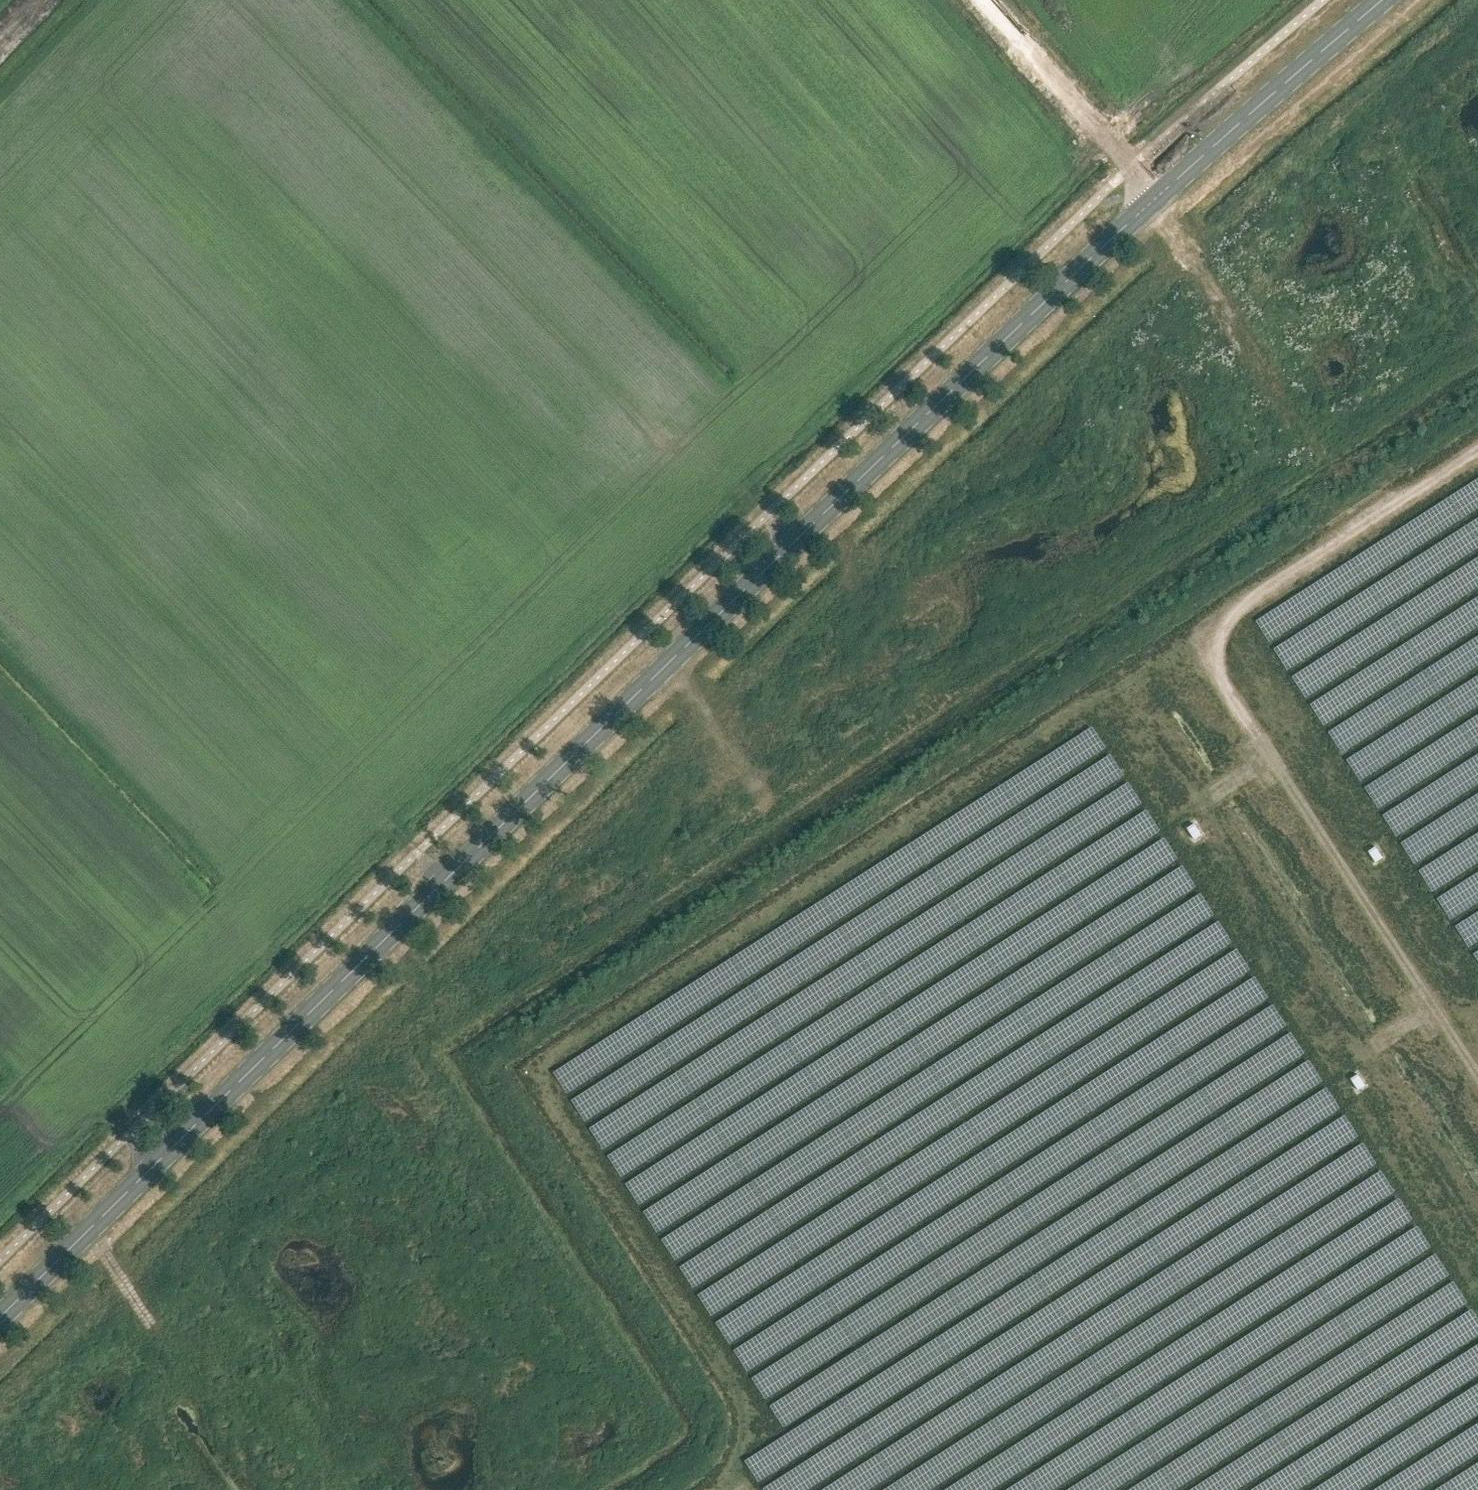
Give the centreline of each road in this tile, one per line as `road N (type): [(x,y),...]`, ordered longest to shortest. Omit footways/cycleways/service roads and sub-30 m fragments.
road 1 (tertiary): [(0,1320),(1154,198)]
road 2 (tertiary): [(1154,198),(1381,0)]
road 3 (unclassified): [(1154,198),(982,0)]

